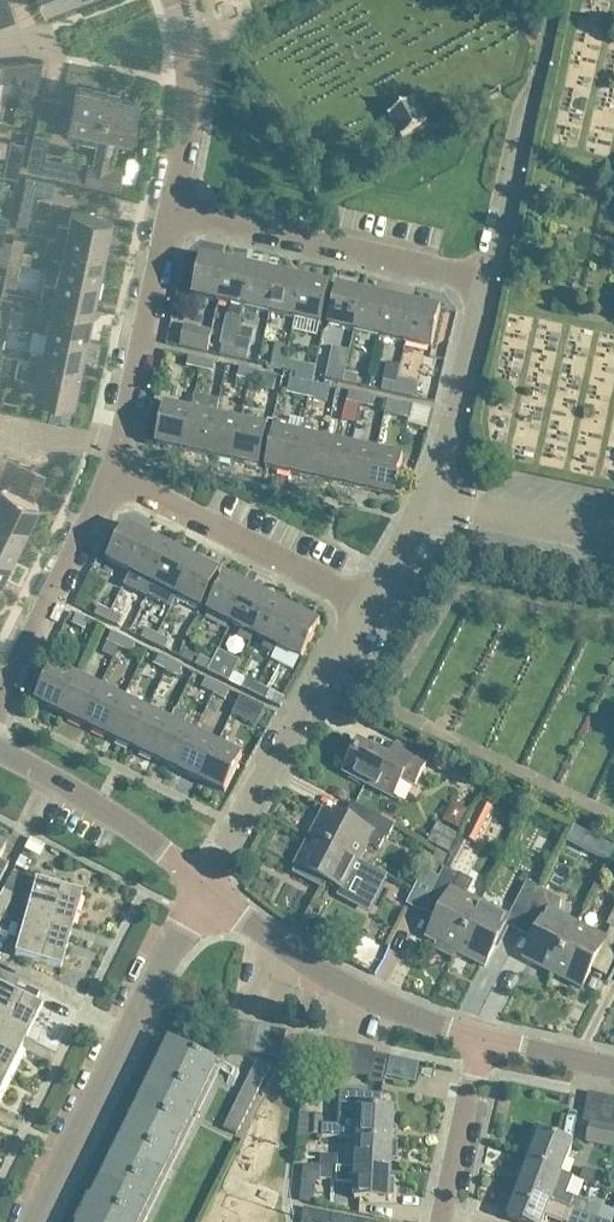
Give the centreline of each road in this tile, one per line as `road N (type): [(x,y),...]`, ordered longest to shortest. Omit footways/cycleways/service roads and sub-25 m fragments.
road 1 (unclassified): [(29,1221),(204,886)]
road 2 (unclassified): [(204,886),(365,602)]
road 3 (unclassified): [(481,1044),(355,992),(204,886)]
road 4 (residential): [(483,282),(171,212)]
road 5 (unclassified): [(483,282),(552,0)]
road 6 (residential): [(365,602),(114,471)]
road 7 (residential): [(114,471),(171,212)]
road 8 (residential): [(0,702),(114,471)]
road 9 (unclassified): [(204,886),(69,786),(0,752)]
road 10 (unclassified): [(423,498),(437,474),(483,282)]
road 11 (residential): [(171,212),(191,77),(179,0)]
road 12 (residential): [(613,535),(423,498)]
road 13 (residential): [(443,1221),(481,1044)]
road 14 (unclassified): [(613,1069),(481,1044)]

